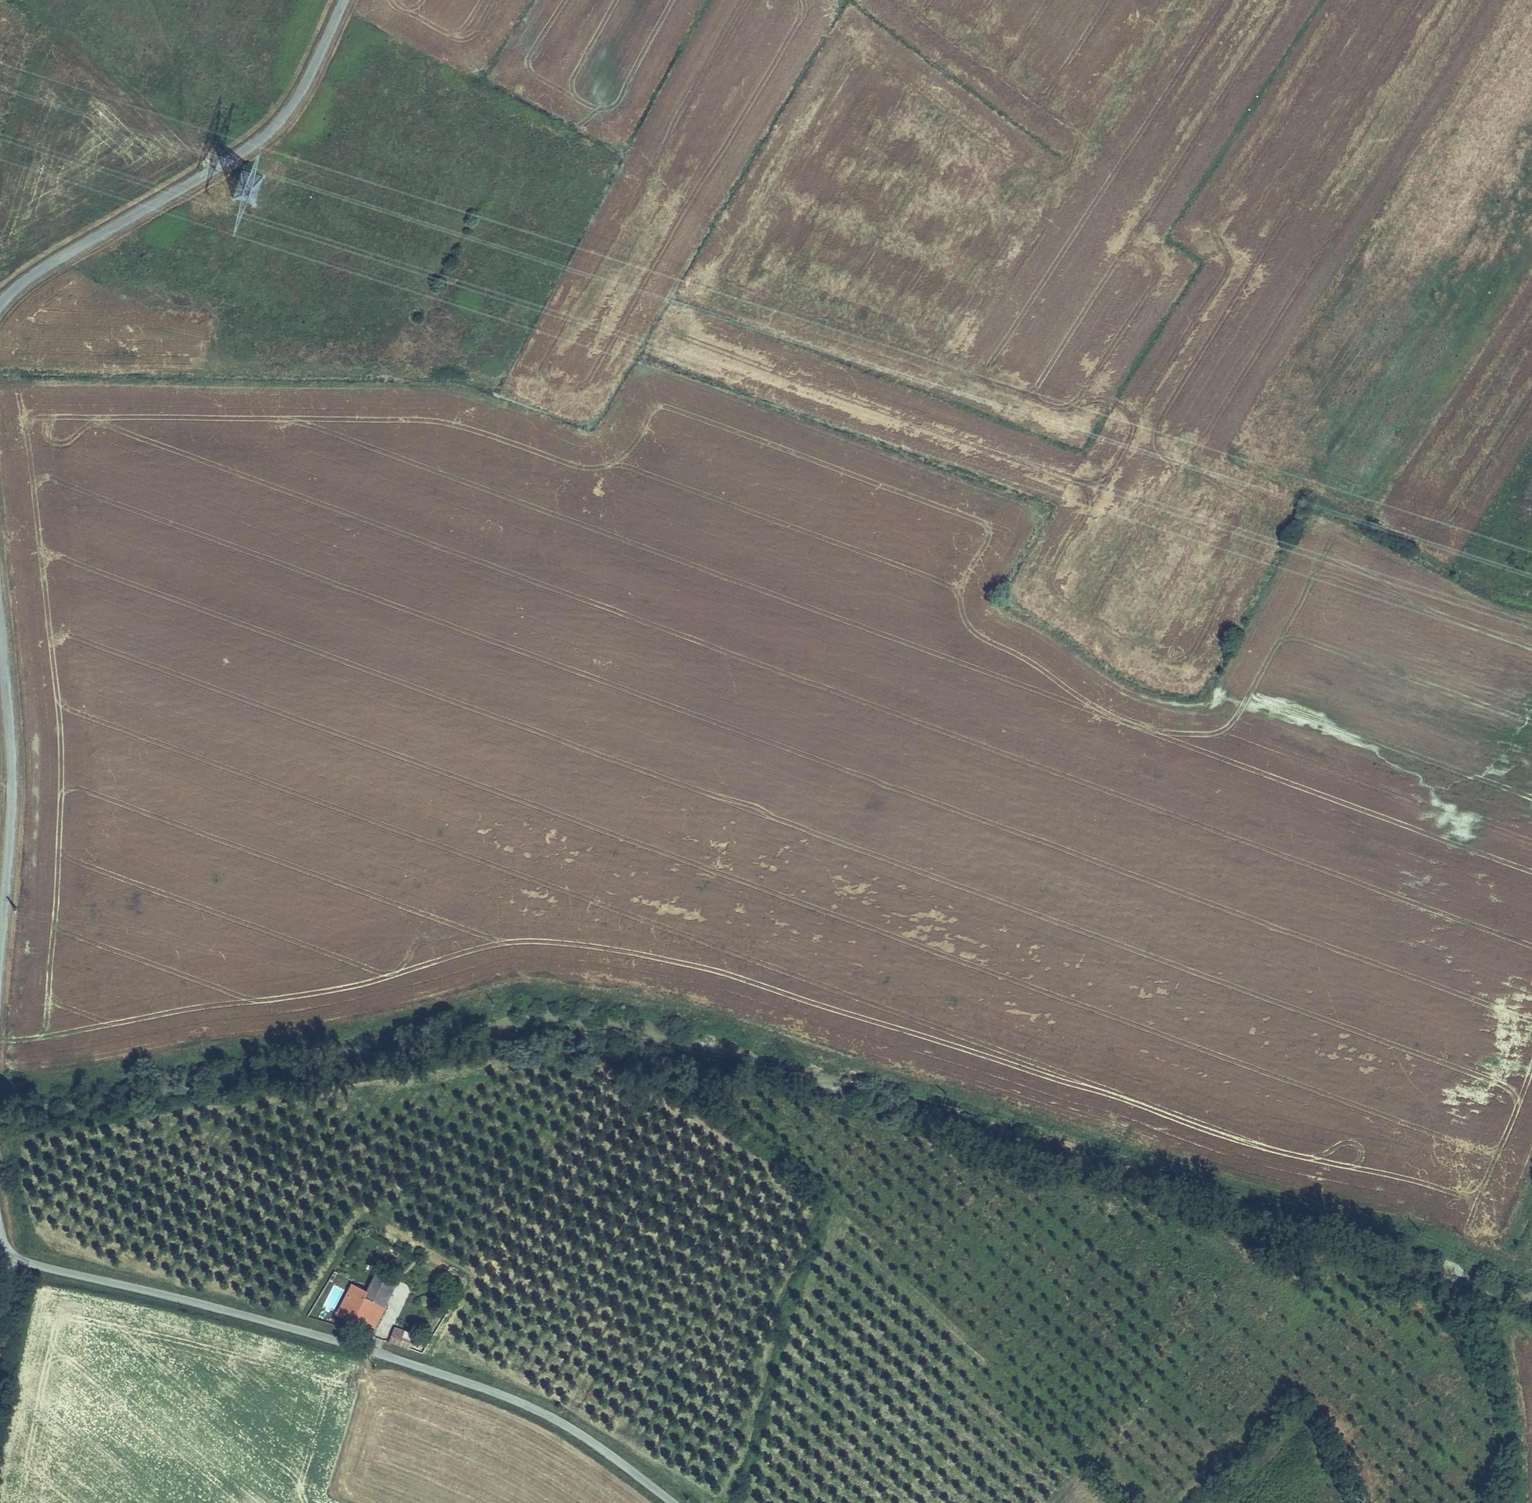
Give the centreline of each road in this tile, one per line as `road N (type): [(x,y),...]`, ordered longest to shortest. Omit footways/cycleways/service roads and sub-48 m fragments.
road 1 (unclassified): [(673,1502),(563,1423),(459,1379),(0,1252)]
road 2 (unclassified): [(0,306),(34,273),(262,137),(293,104),(345,0)]
road 3 (unclassified): [(0,968),(14,774),(0,605)]

